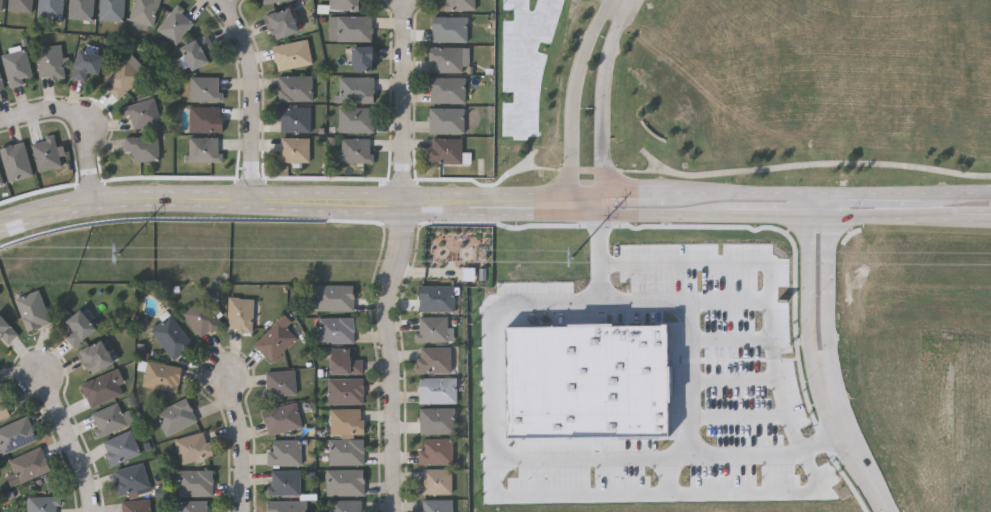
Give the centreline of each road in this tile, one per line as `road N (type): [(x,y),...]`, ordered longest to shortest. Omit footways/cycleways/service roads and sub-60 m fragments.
road 1 (secondary): [(0,235),(71,212),(122,206),(990,220)]
road 2 (secondary): [(990,195),(93,193),(0,218)]
road 3 (residential): [(404,194),(392,288),(395,511)]
road 4 (residential): [(217,0),(249,81),(254,210)]
road 5 (residential): [(404,194),(406,0)]
road 6 (residential): [(0,123),(38,111),(69,114),(85,136),(96,208)]
road 7 (residential): [(94,511),(85,464),(32,368)]
road 8 (residential): [(241,511),(240,413),(229,386)]

